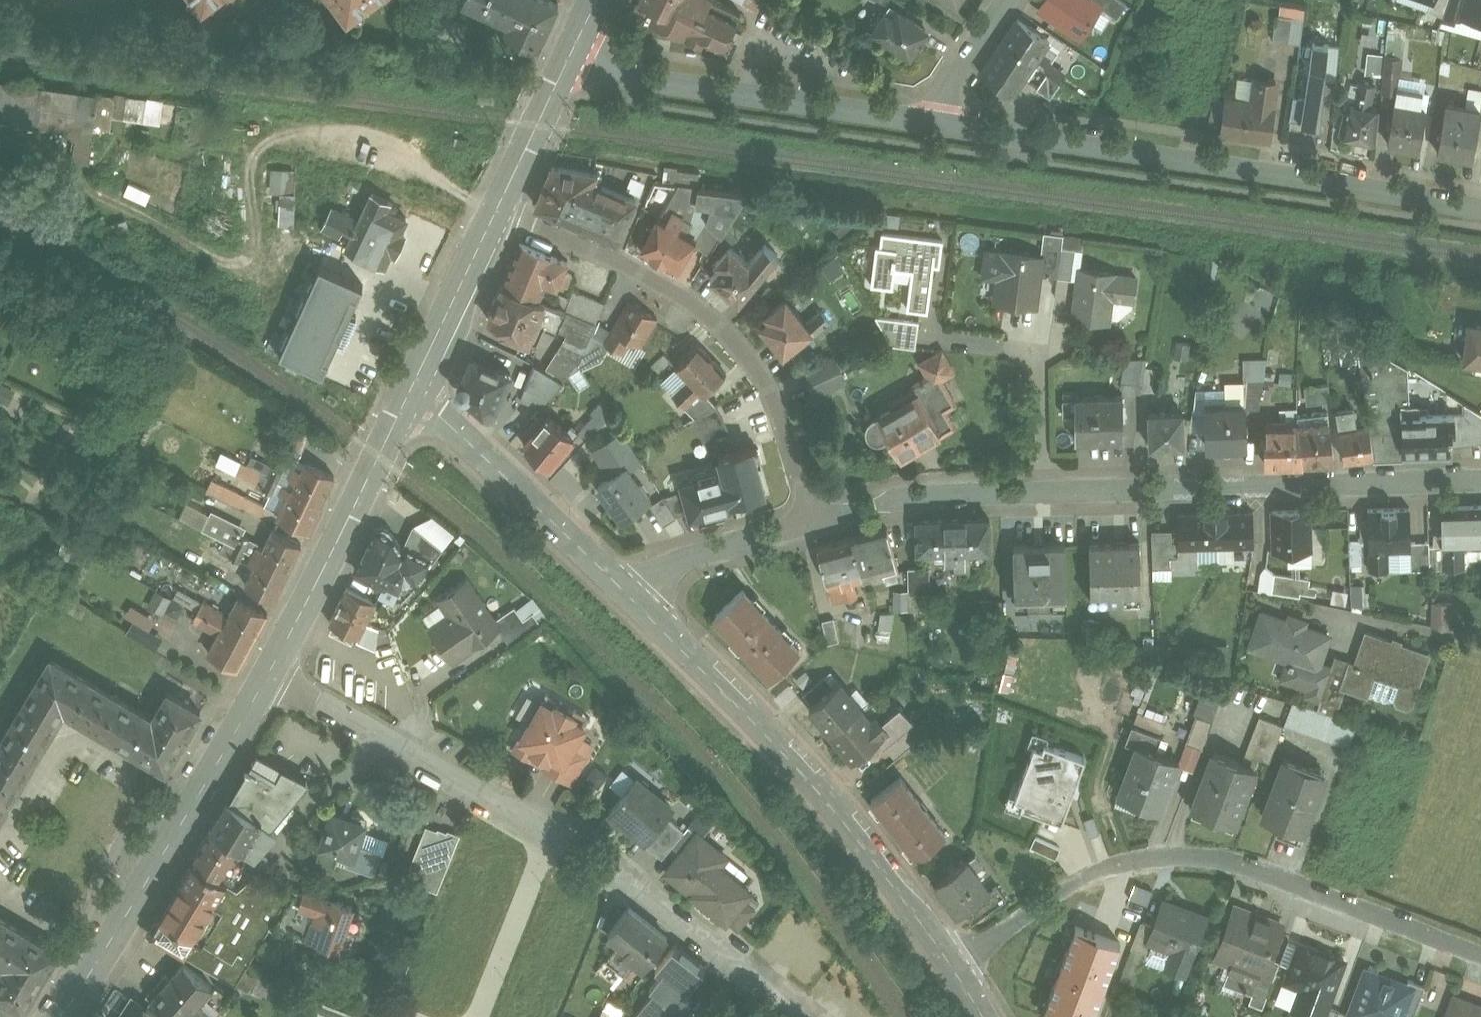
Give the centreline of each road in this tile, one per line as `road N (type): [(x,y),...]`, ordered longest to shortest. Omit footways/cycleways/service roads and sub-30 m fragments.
road 1 (residential): [(1480,954),(1252,867),(1179,854),(1117,862),(1090,874),(953,962)]
road 2 (residential): [(1480,208),(932,120)]
road 3 (residential): [(953,962),(803,766),(622,584)]
road 4 (residential): [(812,519),(786,426),(764,375),(729,330),(679,292),(497,207)]
road 5 (residential): [(1041,491),(1480,478)]
road 6 (secondary): [(266,674),(60,1016)]
road 7 (residential): [(932,120),(563,67)]
road 8 (residential): [(819,1016),(621,864),(549,825)]
road 9 (secondary): [(413,383),(266,674)]
road 10 (residential): [(549,825),(266,674)]
road 11 (residential): [(622,584),(413,383)]
road 12 (residential): [(943,342),(1039,356),(1041,491)]
road 13 (residential): [(812,519),(911,495),(1041,491)]
road 14 (residential): [(549,825),(475,1016)]
road 15 (residential): [(622,584),(682,555),(812,519)]
road 16 (secondary): [(497,207),(413,383)]
road 17 (secondary): [(563,67),(497,207)]
road 18 (residential): [(932,120),(1014,0)]
road 19 (residential): [(1357,617),(1480,642)]

